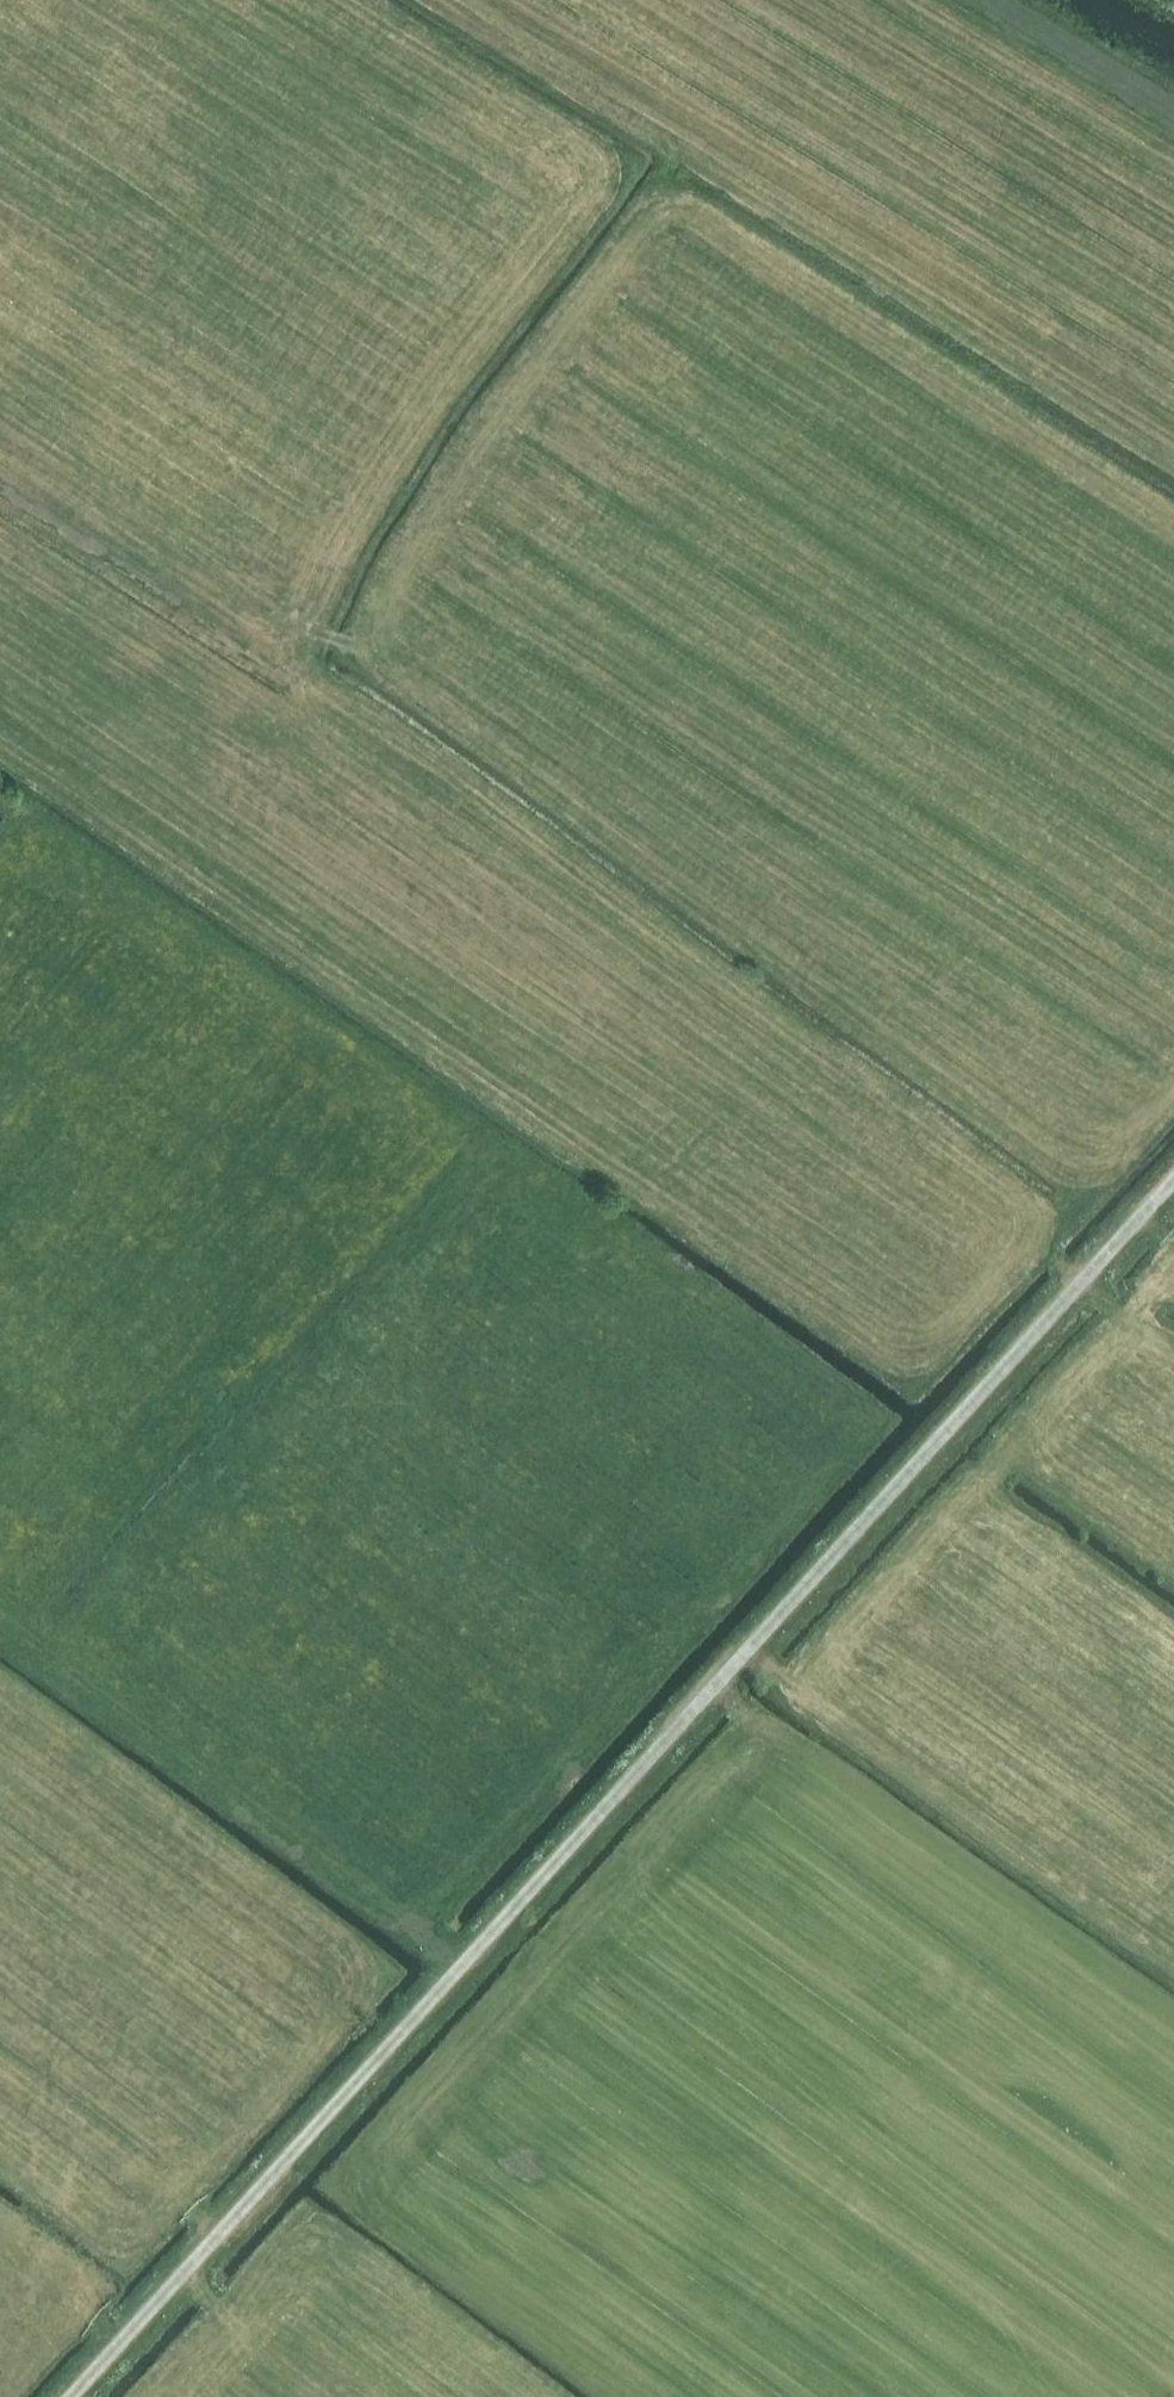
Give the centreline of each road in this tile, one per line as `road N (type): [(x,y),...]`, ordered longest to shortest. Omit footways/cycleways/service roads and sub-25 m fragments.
road 1 (unclassified): [(71,2396),(1173,1179)]

